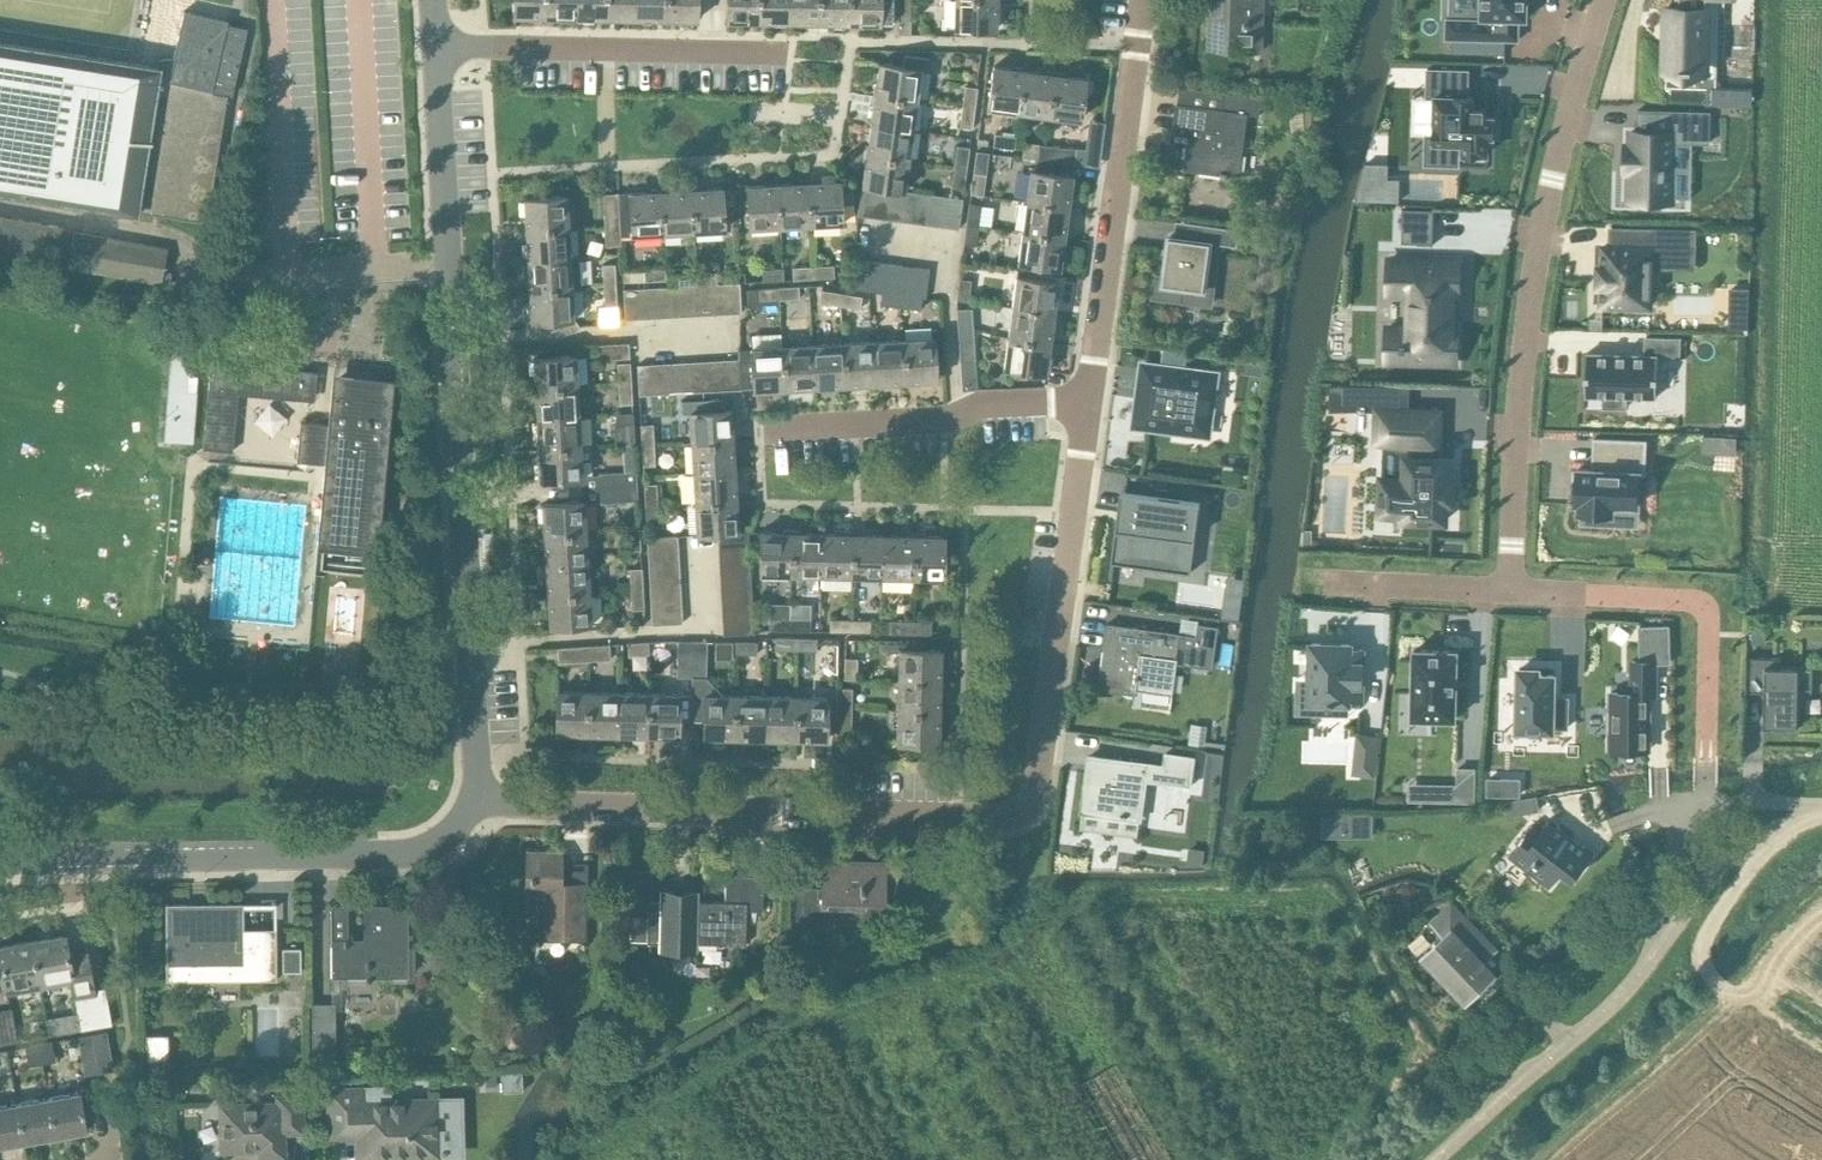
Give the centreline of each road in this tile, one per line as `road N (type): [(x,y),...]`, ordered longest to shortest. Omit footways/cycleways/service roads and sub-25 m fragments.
road 1 (residential): [(473,804),(1016,822),(1041,783),(1087,410)]
road 2 (tertiary): [(473,804),(479,752),(434,45)]
road 3 (residential): [(1604,0),(1536,265),(1510,590)]
road 4 (tertiary): [(0,859),(408,855),(451,833),(473,804)]
road 5 (residential): [(1087,410),(1142,0)]
road 6 (residential): [(434,45),(786,53)]
road 7 (residential): [(1442,1159),(1620,995),(1654,952)]
road 8 (residential): [(794,430),(1087,410)]
road 9 (residential): [(1821,809),(1686,808),(1667,864),(1654,952)]
road 10 (residential): [(1654,952),(1727,861),(1821,809)]
road 11 (residential): [(1323,581),(1510,590)]

